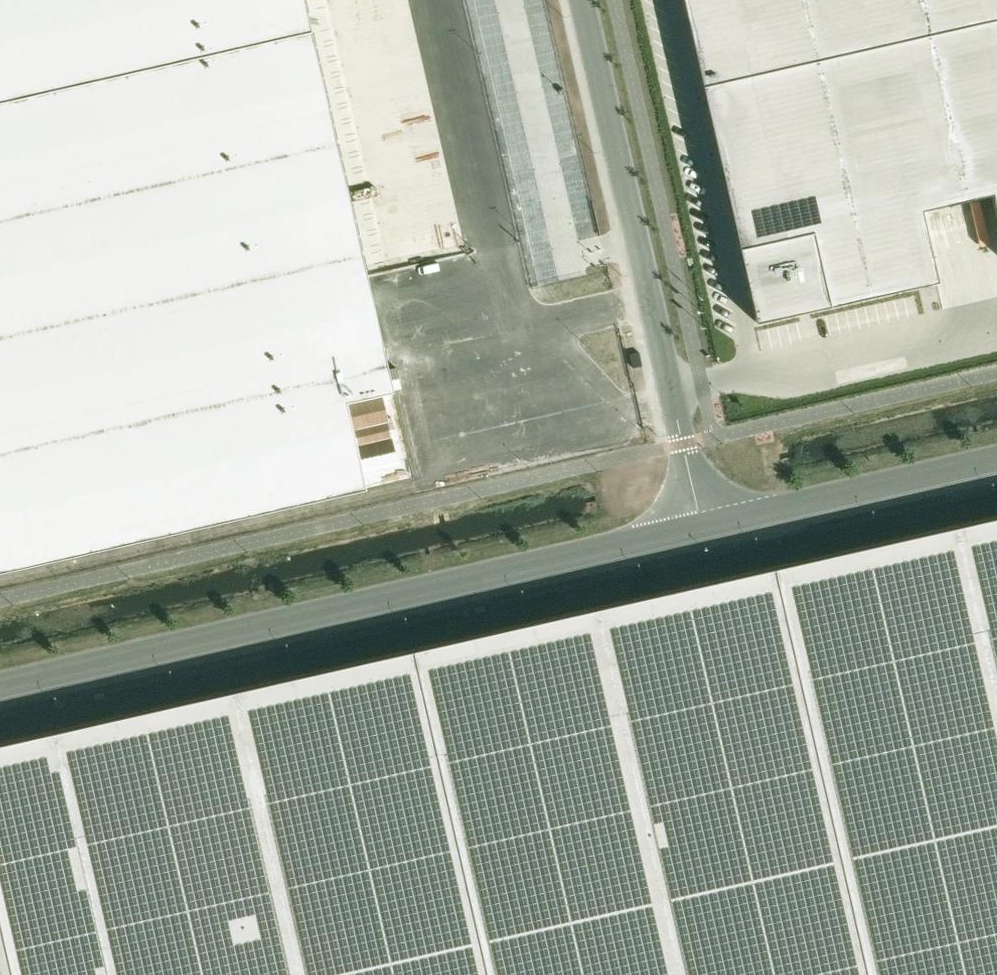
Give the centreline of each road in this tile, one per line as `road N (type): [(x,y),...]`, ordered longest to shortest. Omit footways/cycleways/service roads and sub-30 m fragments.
road 1 (unclassified): [(699,523),(0,685)]
road 2 (unclassified): [(699,523),(581,0)]
road 3 (unclassified): [(996,458),(699,523)]

